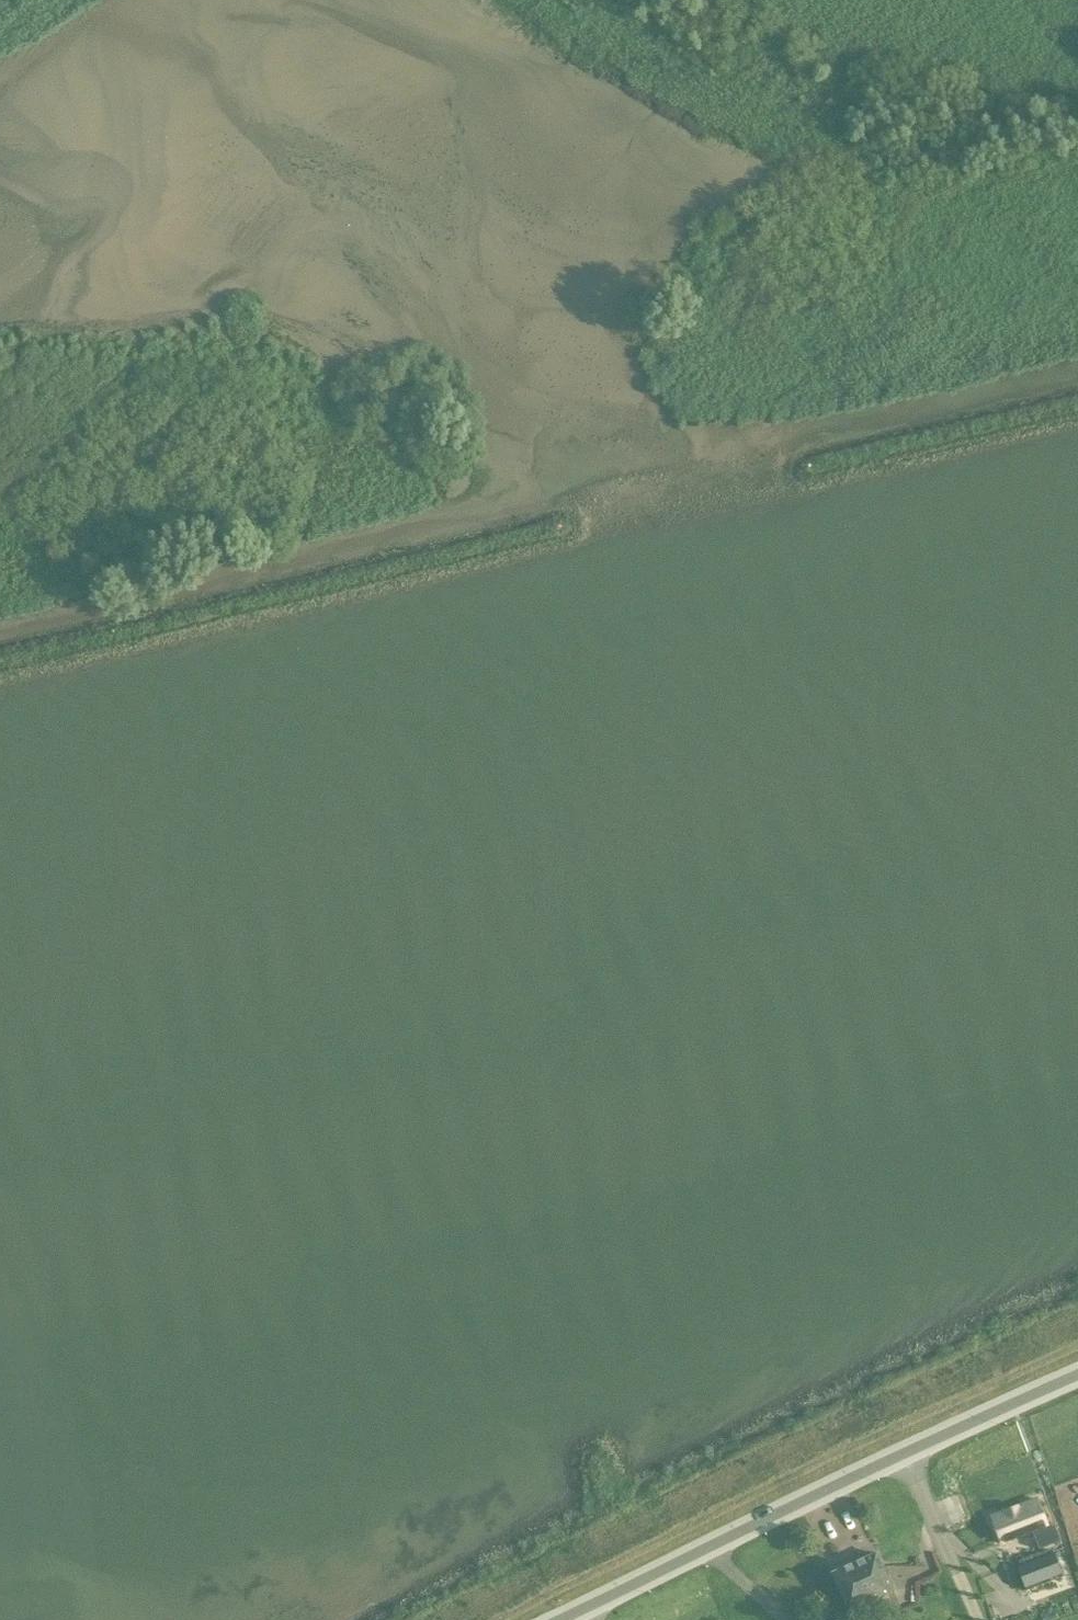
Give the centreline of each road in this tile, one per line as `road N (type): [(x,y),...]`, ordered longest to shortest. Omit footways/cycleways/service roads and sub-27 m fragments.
road 1 (tertiary): [(560,1619),(1077,1375)]

